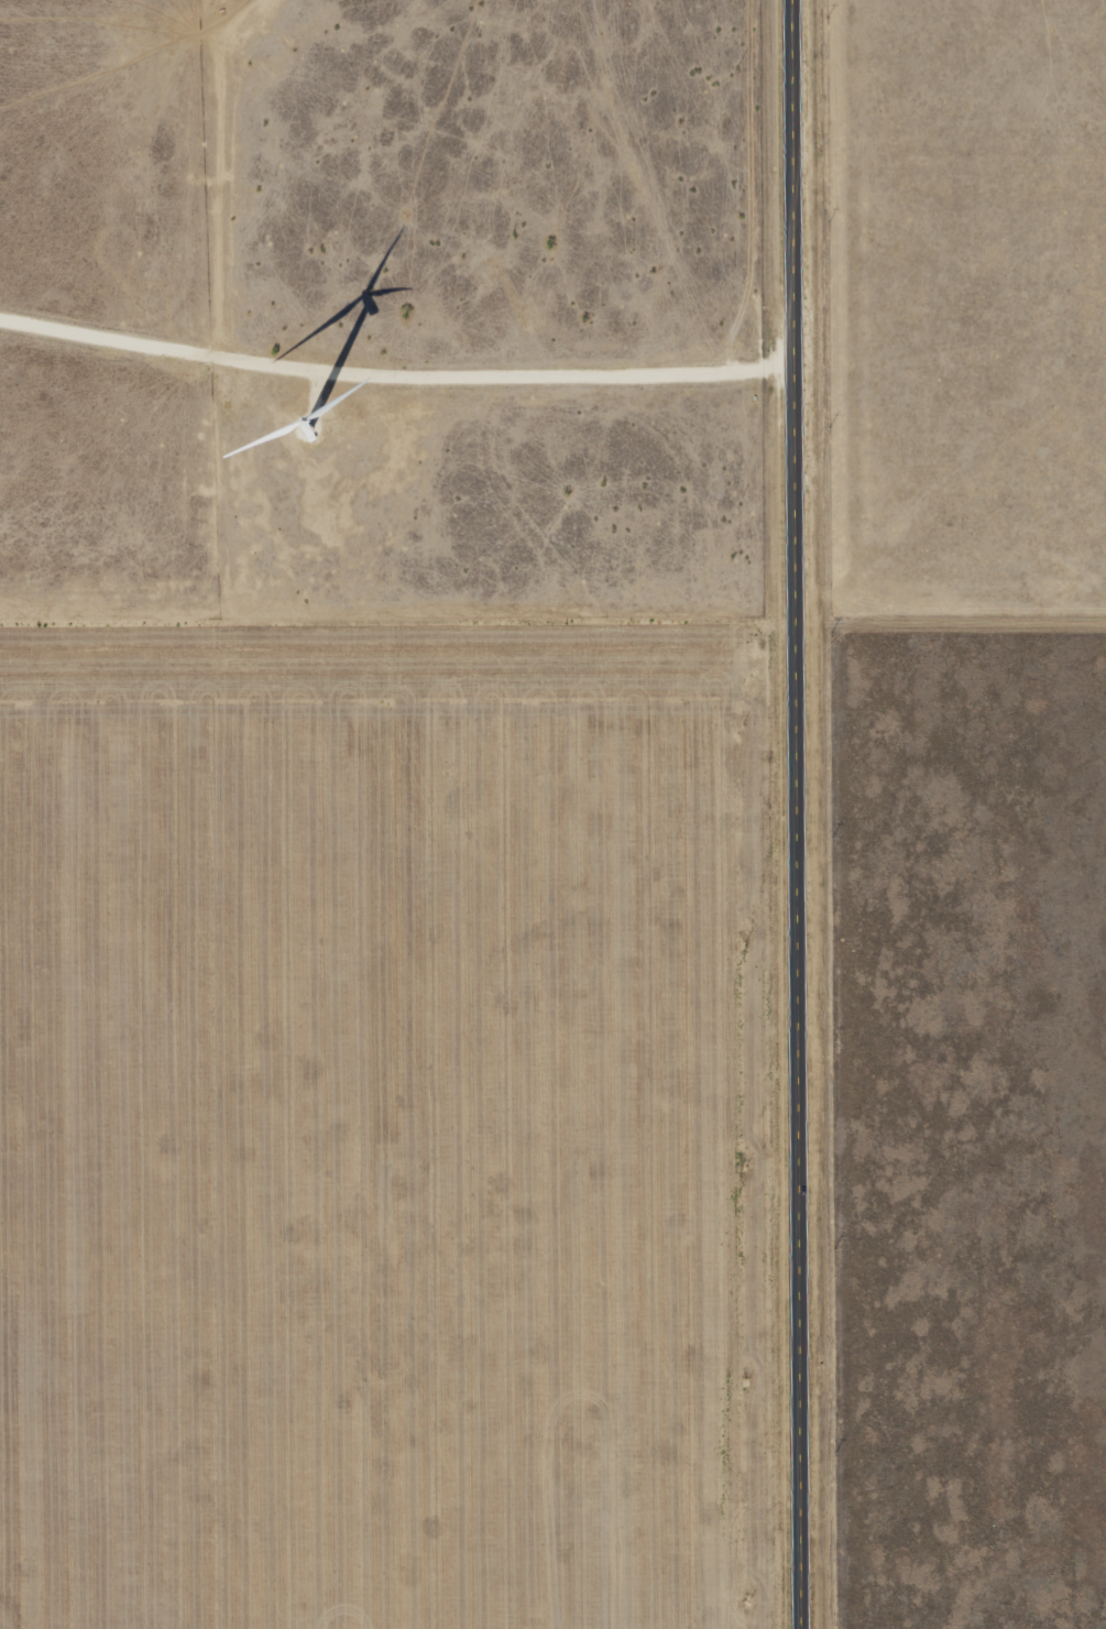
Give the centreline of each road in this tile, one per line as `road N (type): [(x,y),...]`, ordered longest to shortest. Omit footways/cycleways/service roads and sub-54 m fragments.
road 1 (primary): [(798,1628),(791,0)]

